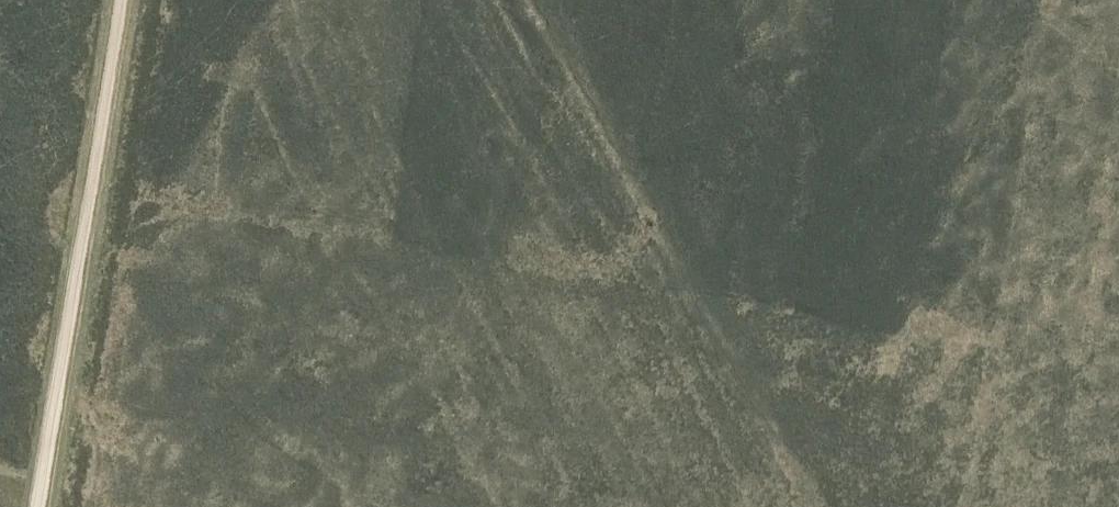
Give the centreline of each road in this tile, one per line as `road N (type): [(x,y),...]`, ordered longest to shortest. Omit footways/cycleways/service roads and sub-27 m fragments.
road 1 (track): [(41,506),(122,0)]

